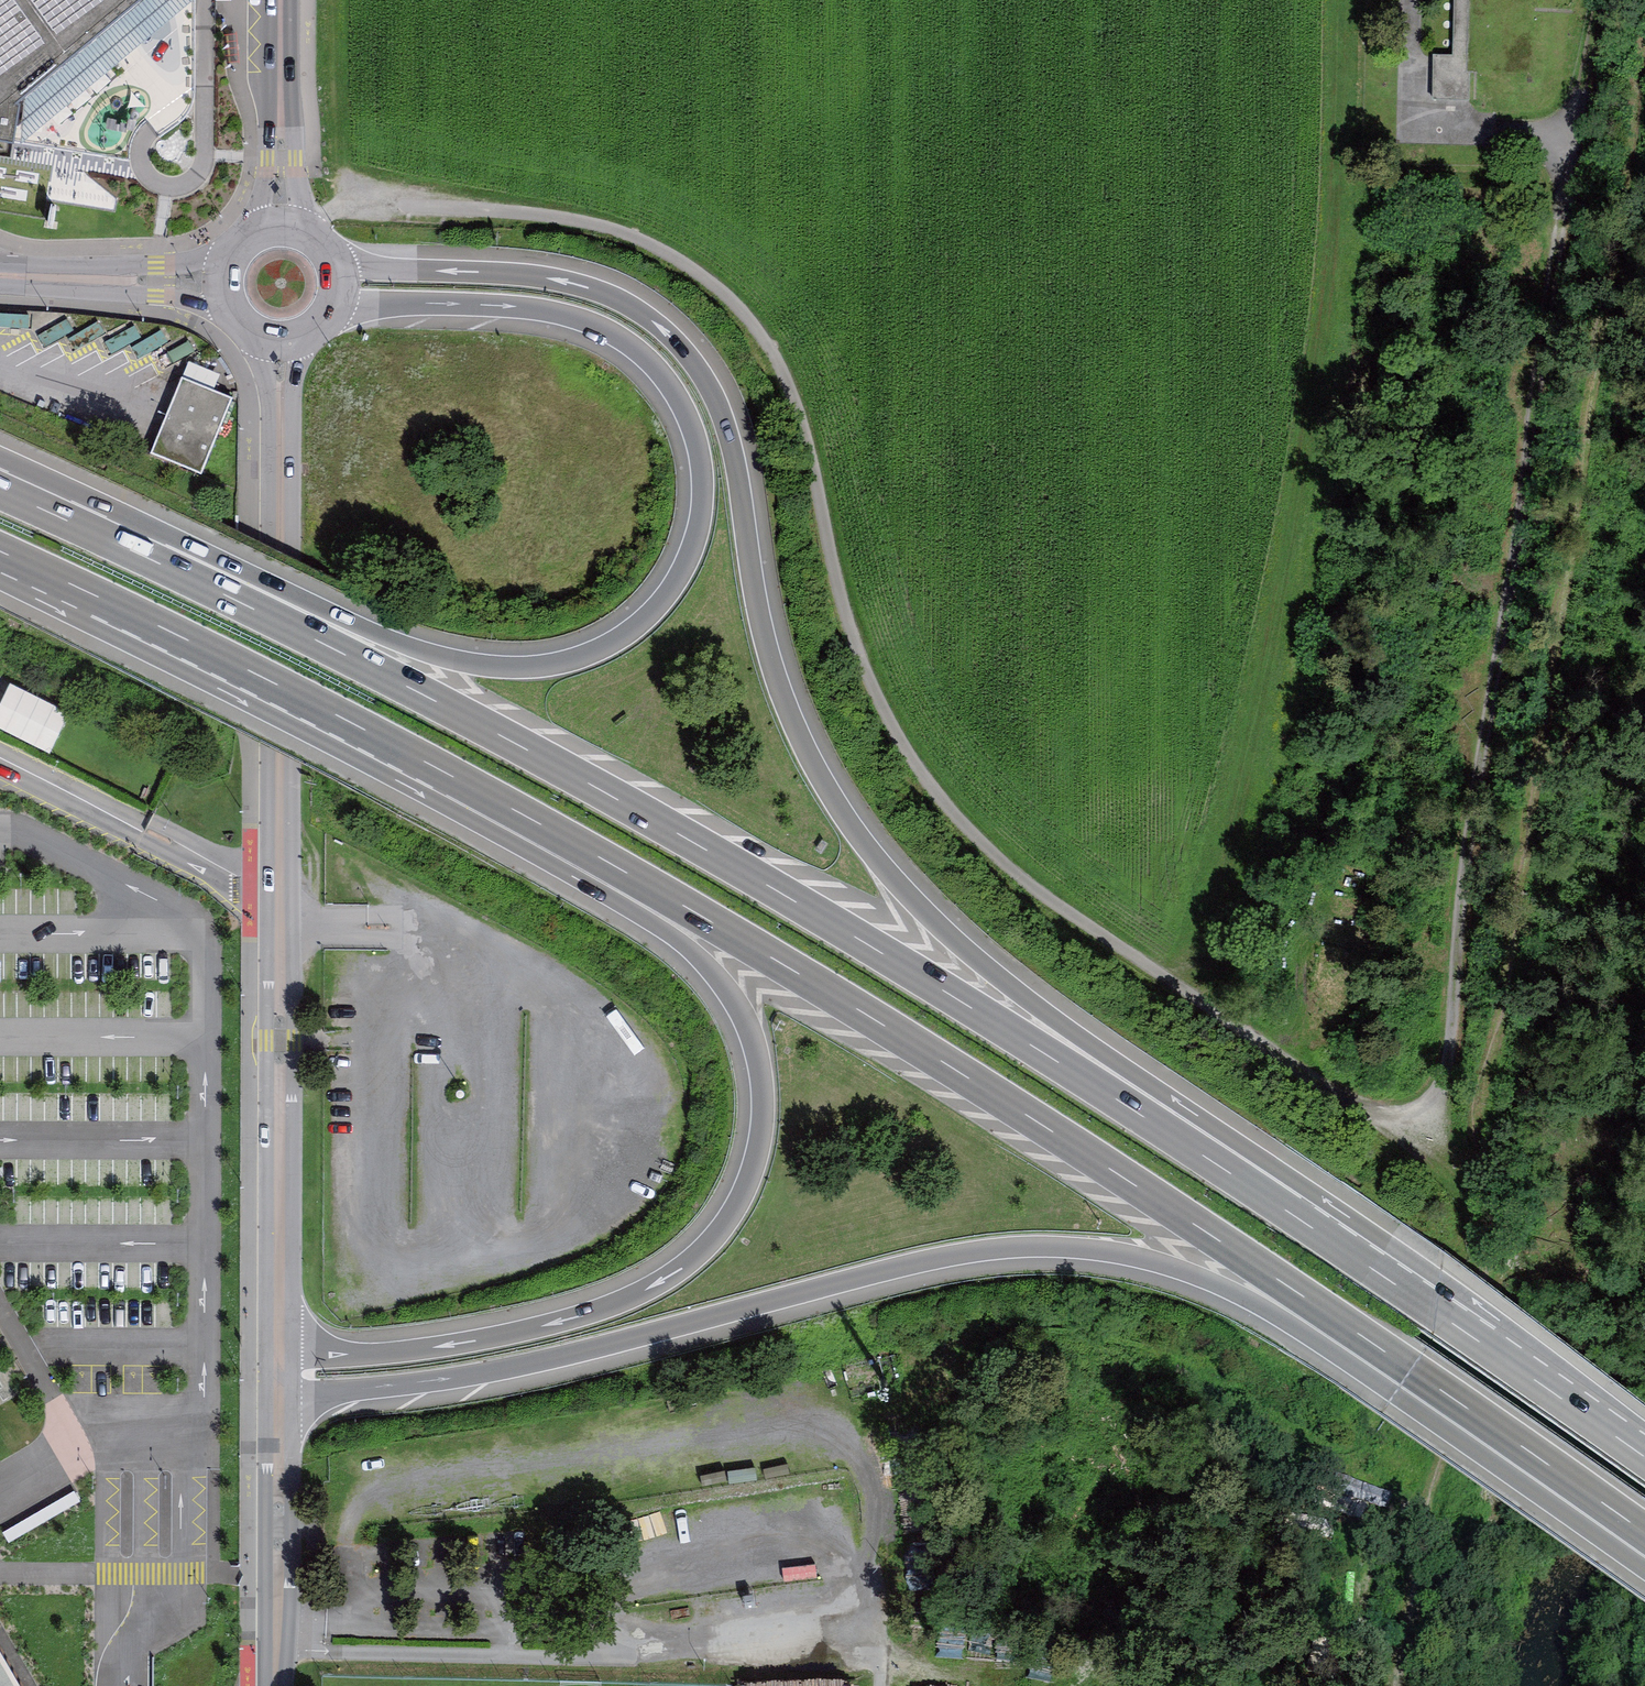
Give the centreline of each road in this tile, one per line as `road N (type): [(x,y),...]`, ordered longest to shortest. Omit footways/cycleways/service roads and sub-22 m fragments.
road 1 (track): [(309,227),(361,206),(533,214),(629,235),(708,280),(763,337),(801,409),(837,592),(876,693),(923,773),(980,841),(1046,899),(1352,1106),(1392,1118),(1418,1113)]
road 2 (trunk): [(1289,1213),(997,975),(924,909),(859,835),(800,732),(772,658),(721,405),(697,360),(661,323),(609,291),(554,275),(341,265)]
road 3 (trunk): [(1289,1213),(710,852),(361,662),(129,548)]
road 4 (trunk): [(280,1404),(499,1373),(952,1258),(1050,1249),(1138,1259),(1208,1282),(1473,1412)]
road 5 (trunk): [(339,303),(541,313),(603,333),(645,361),(679,405),(701,474),(693,540),(662,598),(616,639),(571,658),(486,664),(413,647),(129,548)]
road 6 (trunk): [(524,815),(1006,1102),(1473,1412)]
road 7 (tertiary): [(280,1338),(282,339)]
road 8 (trunk): [(524,815),(671,933),(730,998),(760,1088),(755,1152),(738,1198),(713,1235),(671,1273),(589,1311),(400,1350),(320,1354),(280,1338)]
road 9 (track): [(1418,1113),(1441,1087),(1447,1054),(1474,779),(1581,236)]
road 10 (trunk): [(0,551),(524,815)]
road 11 (trunk): [(1644,1458),(1289,1213)]
road 12 (tertiary): [(276,1685),(280,1404)]
road 13 (track): [(1581,236),(1565,189),(1597,0)]
road 14 (residential): [(225,278),(0,269)]
road 15 (tertiary): [(280,0),(278,221)]
road 16 (trunk): [(1473,1412),(1644,1533)]
road 17 (trunk): [(129,548),(0,491)]

